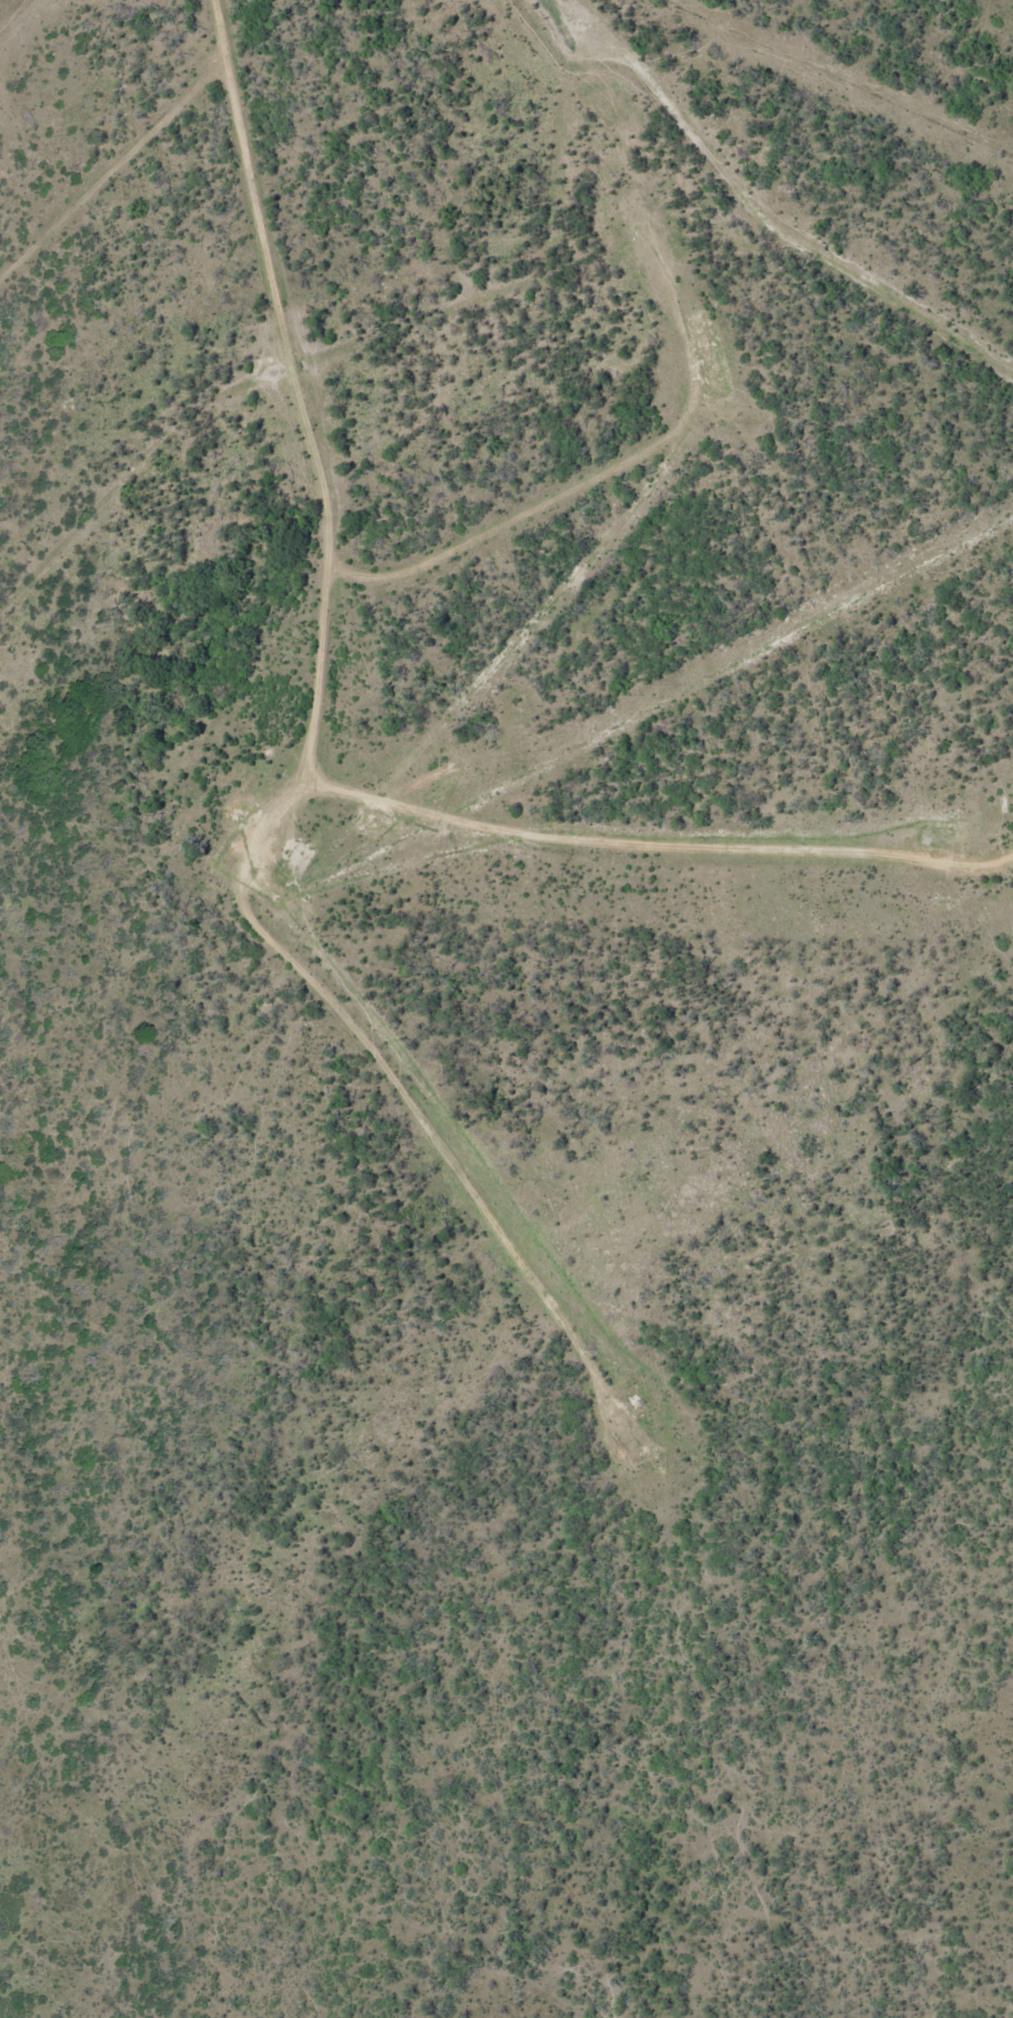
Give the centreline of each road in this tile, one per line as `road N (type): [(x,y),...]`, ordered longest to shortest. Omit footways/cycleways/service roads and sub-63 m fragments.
road 1 (track): [(309,778),(325,586),(323,507),(220,0)]

